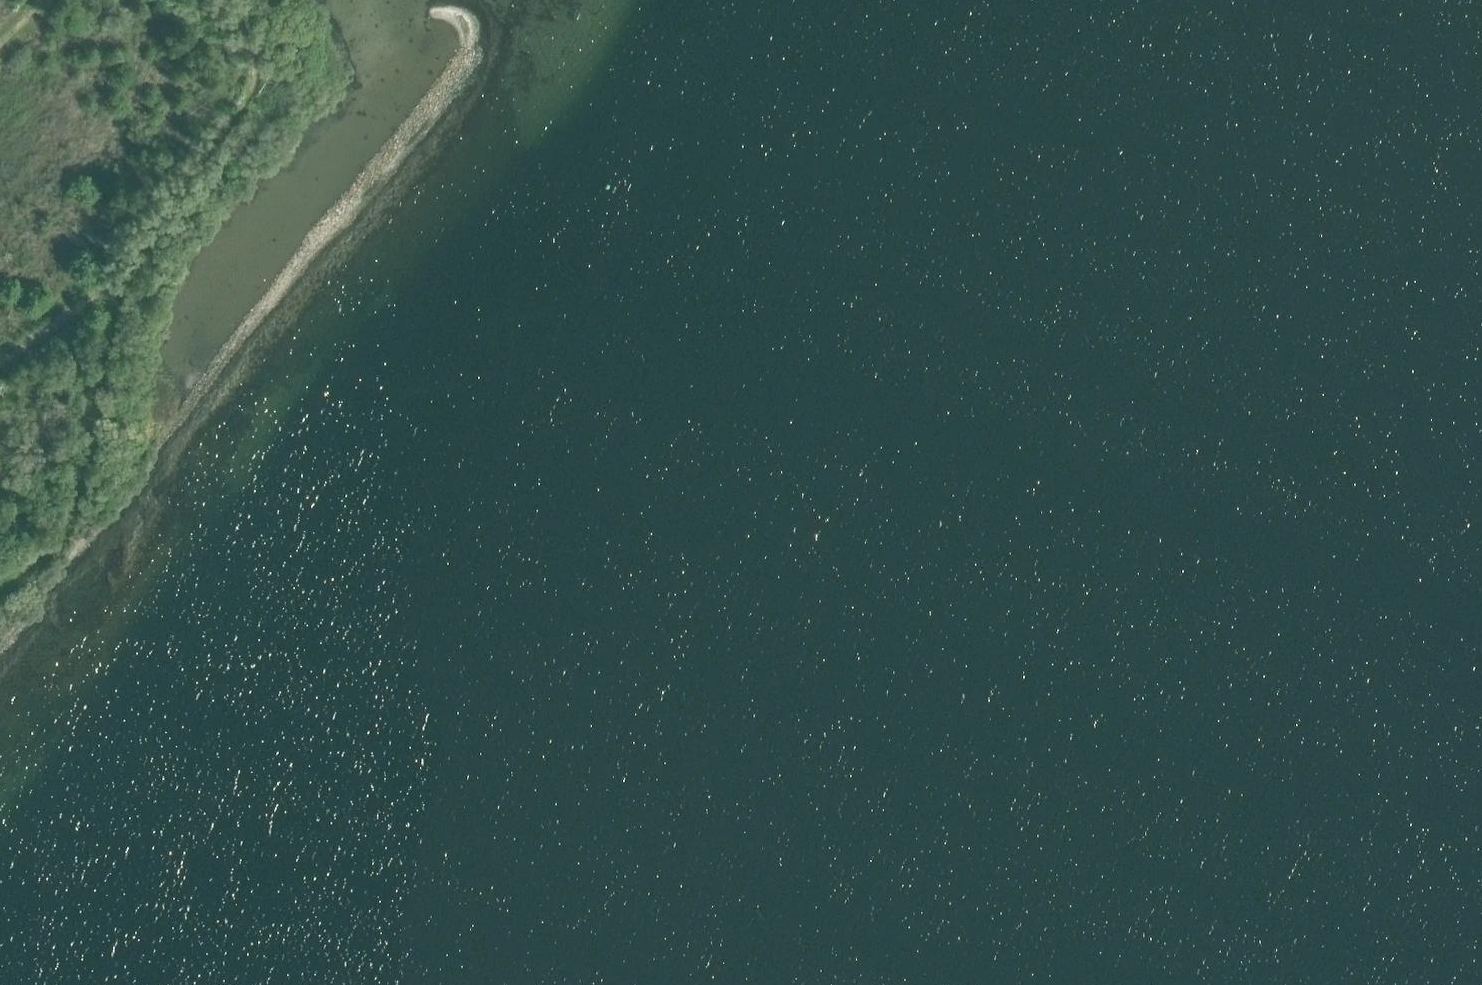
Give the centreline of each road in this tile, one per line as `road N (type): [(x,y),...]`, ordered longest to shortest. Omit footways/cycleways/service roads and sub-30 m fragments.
road 1 (track): [(228,0),(257,47),(254,88),(129,268),(71,529),(0,588)]
road 2 (track): [(129,268),(0,358)]

